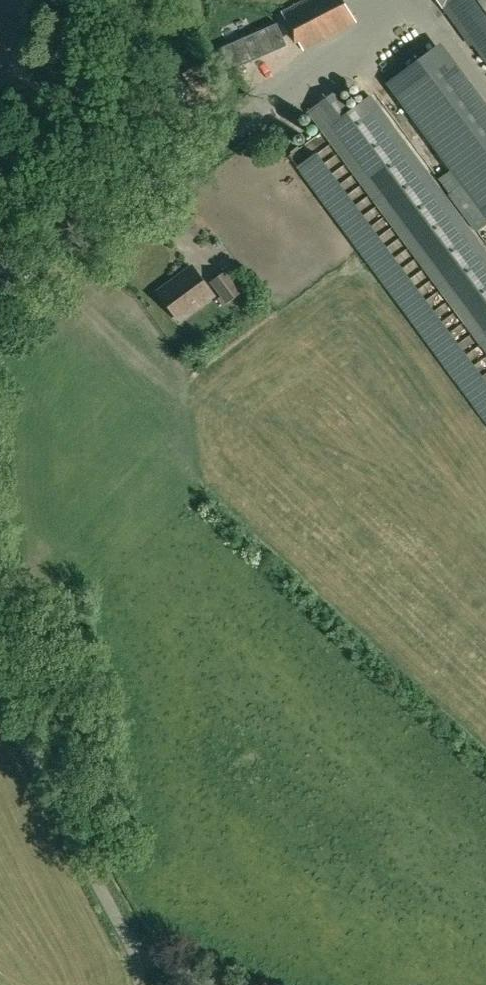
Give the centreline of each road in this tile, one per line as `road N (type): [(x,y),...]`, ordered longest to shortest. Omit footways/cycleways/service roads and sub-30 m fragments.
road 1 (unclassified): [(135,952),(0,711)]
road 2 (unclassified): [(0,253),(31,128),(79,0)]

